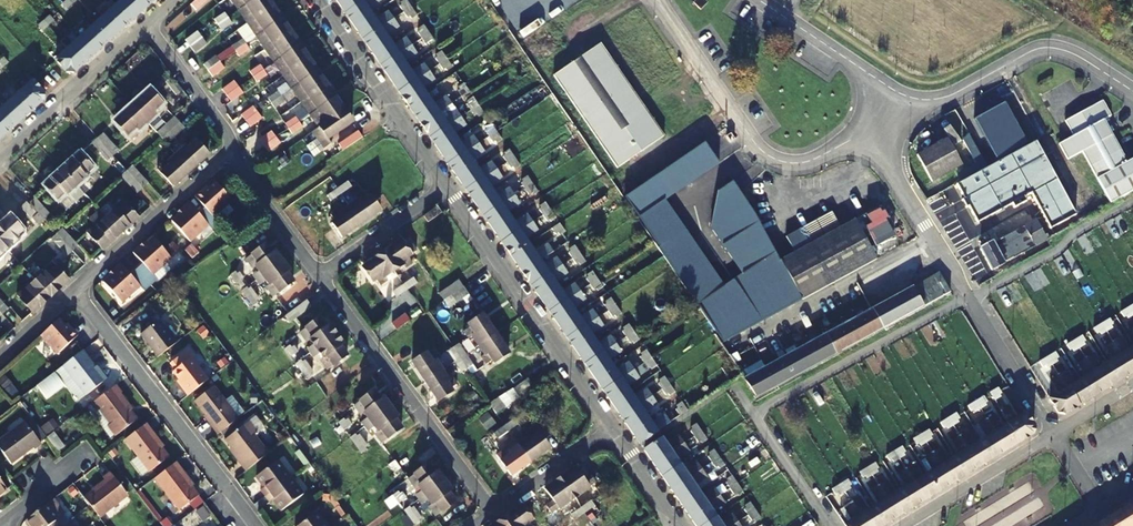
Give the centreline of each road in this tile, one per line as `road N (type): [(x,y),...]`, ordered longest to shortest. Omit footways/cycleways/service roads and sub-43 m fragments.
road 1 (unclassified): [(656,0),(765,154),(809,161),(876,127)]
road 2 (residential): [(253,525),(75,289)]
road 3 (residential): [(613,433),(448,188)]
road 4 (residential): [(496,512),(320,276)]
road 5 (unclassified): [(898,93),(948,96),(1045,48),(1073,54),(1132,91)]
road 6 (residential): [(448,188),(319,0)]
road 7 (residential): [(233,145),(75,289)]
road 8 (residential): [(0,157),(147,25)]
road 9 (unclassified): [(876,127),(970,299)]
road 10 (residential): [(1053,432),(905,525)]
road 11 (residential): [(736,386),(829,525)]
road 12 (unclassified): [(760,0),(898,93)]
road 13 (residential): [(320,276),(233,145)]
road 14 (unclassified): [(1053,432),(970,299)]
road 15 (residential): [(320,276),(448,188)]
road 16 (residential): [(233,145),(147,25)]
road 17 (residential): [(613,433),(496,512)]

